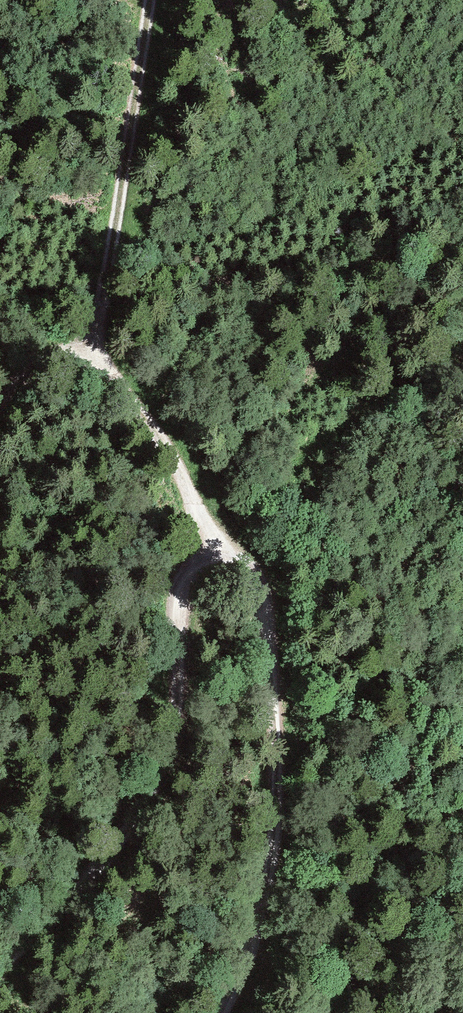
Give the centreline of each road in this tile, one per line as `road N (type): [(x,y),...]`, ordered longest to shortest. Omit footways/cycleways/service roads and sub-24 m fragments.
road 1 (track): [(223,1012),(273,876),(279,787),(264,605),(207,525),(182,459),(88,360),(56,358),(0,412)]
road 2 (track): [(0,977),(121,842),(164,771),(182,710),(189,606),(198,576),(222,545)]
road 3 (track): [(150,0),(123,196),(88,360)]

